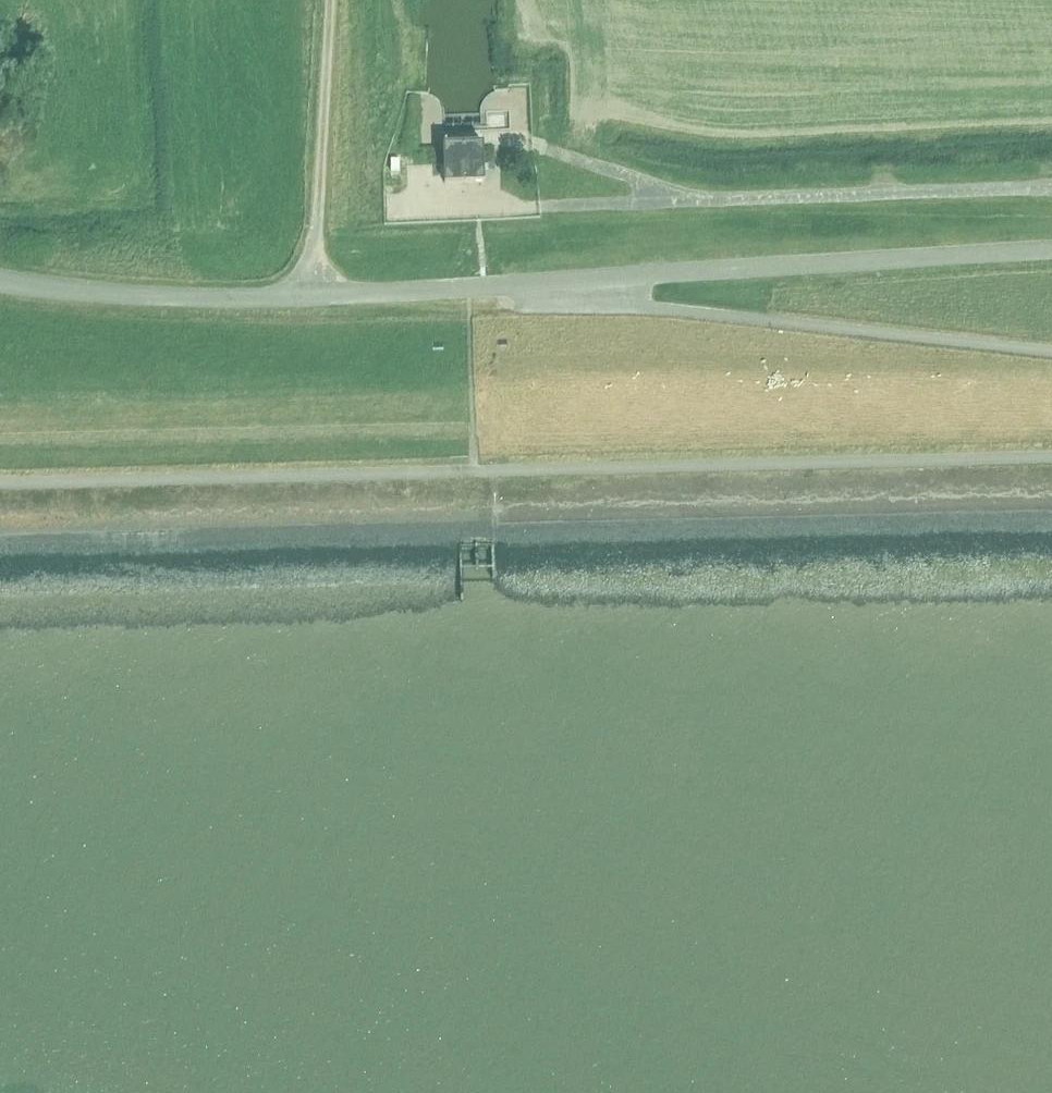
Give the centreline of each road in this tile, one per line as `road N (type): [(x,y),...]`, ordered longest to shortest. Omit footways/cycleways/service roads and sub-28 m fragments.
road 1 (unclassified): [(1051,252),(393,293),(71,292),(0,277)]
road 2 (track): [(317,294),(332,0)]

